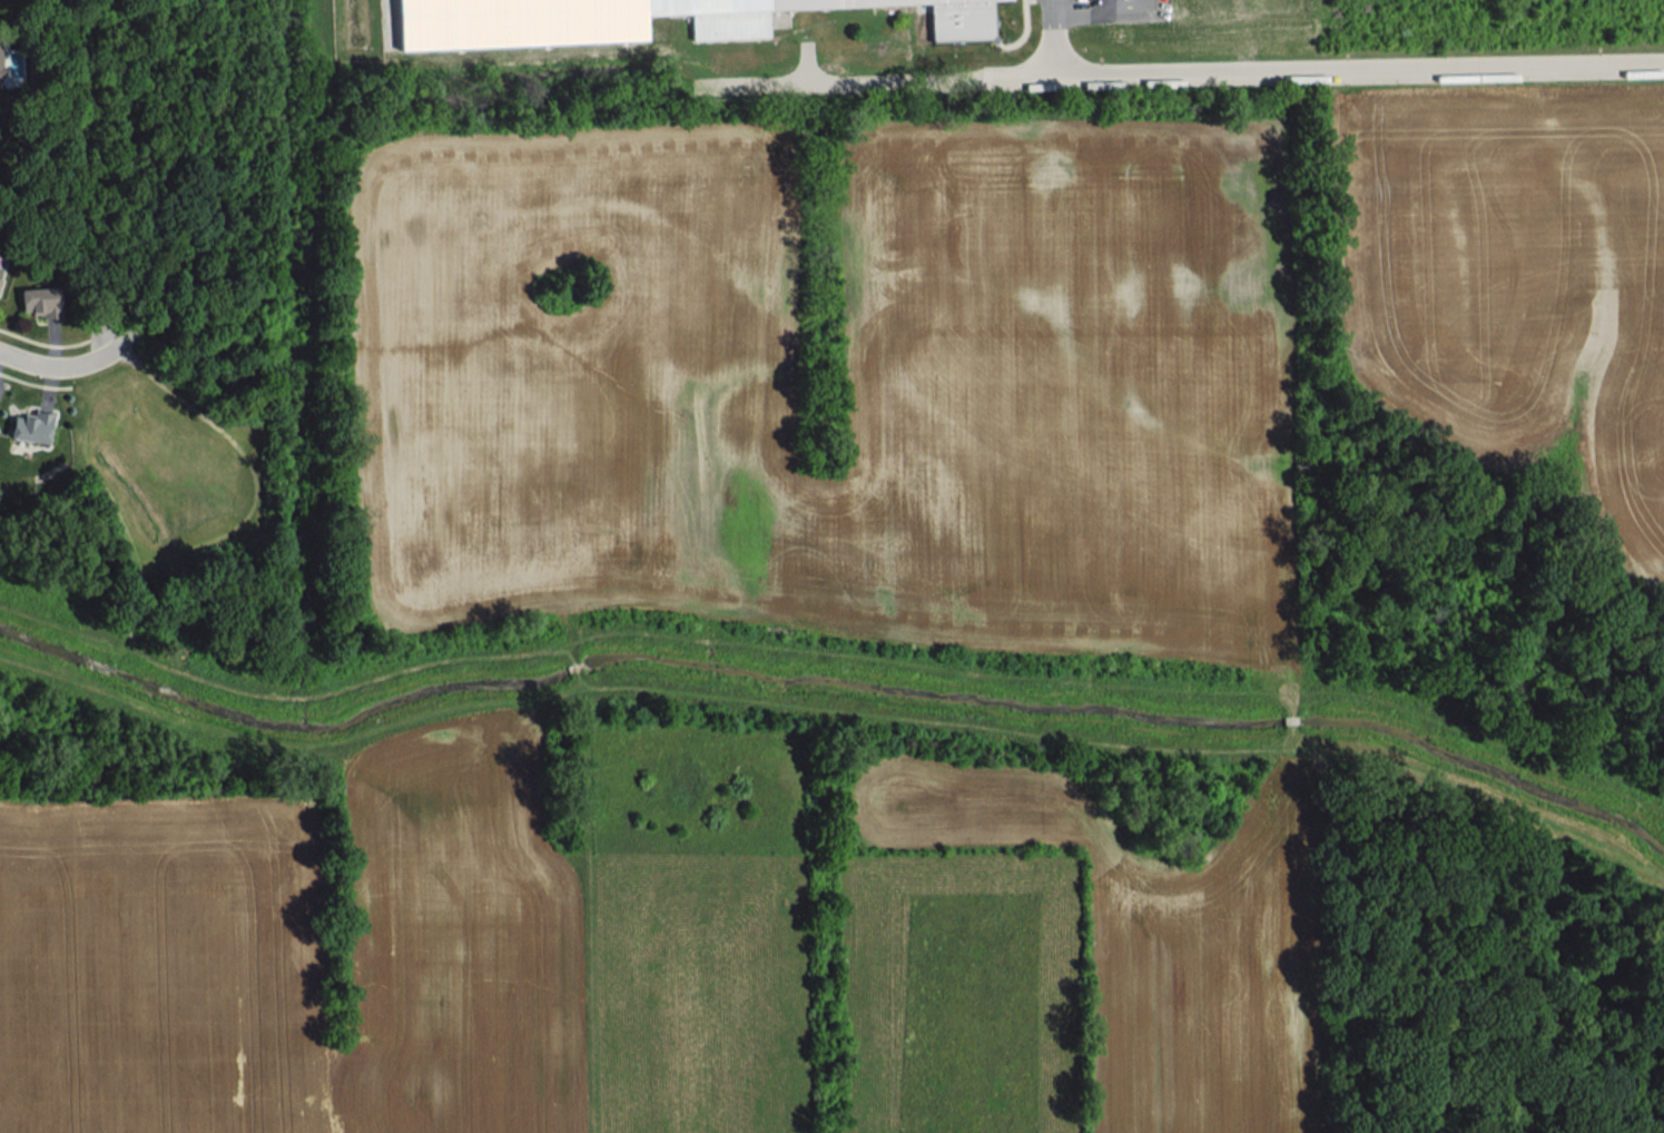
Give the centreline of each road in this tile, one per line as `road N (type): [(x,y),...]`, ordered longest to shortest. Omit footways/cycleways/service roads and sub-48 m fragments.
road 1 (residential): [(1663,55),(971,80)]
road 2 (residential): [(971,80),(706,86)]
road 3 (residential): [(0,354),(76,368),(122,342)]

